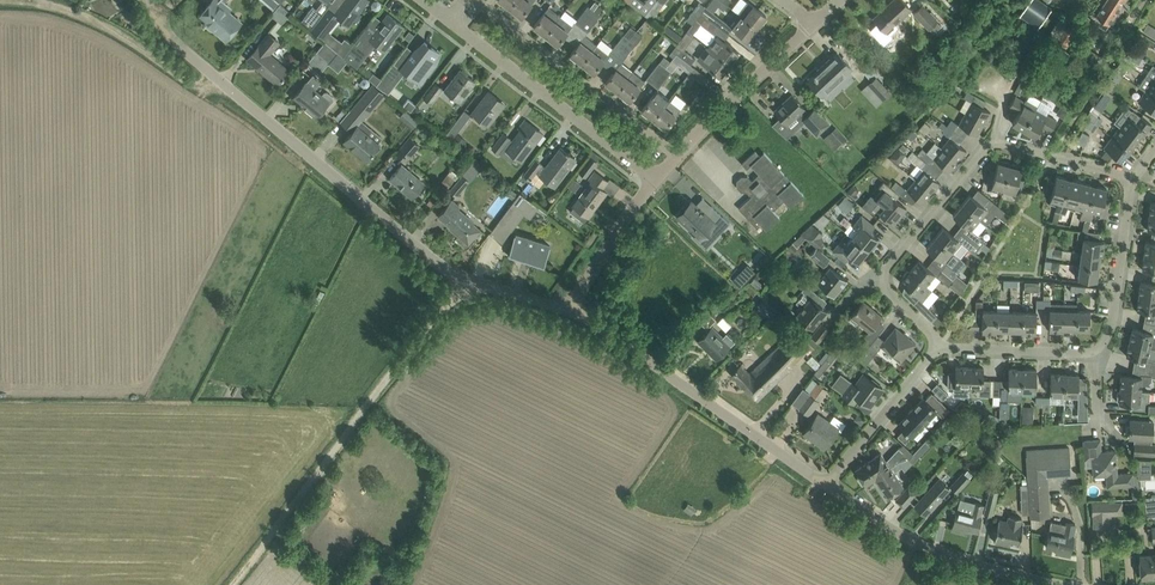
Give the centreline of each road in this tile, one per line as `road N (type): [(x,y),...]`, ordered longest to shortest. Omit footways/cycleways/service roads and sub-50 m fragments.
road 1 (residential): [(572,312),(443,265),(178,46),(155,12)]
road 2 (residential): [(939,340),(888,292),(884,278),(987,149),(1004,145),(1130,178)]
road 3 (residential): [(828,485),(572,312)]
road 4 (residential): [(656,179),(449,20)]
road 5 (residential): [(1060,584),(923,546),(828,485)]
road 6 (residential): [(676,156),(478,0)]
road 7 (residential): [(676,156),(816,26)]
road 8 (unclassified): [(828,485),(939,340)]
road 9 (residential): [(1095,351),(1113,324),(1130,178)]
road 10 (residential): [(939,340),(960,348),(1095,351)]
road 11 (residential): [(572,312),(656,179)]

